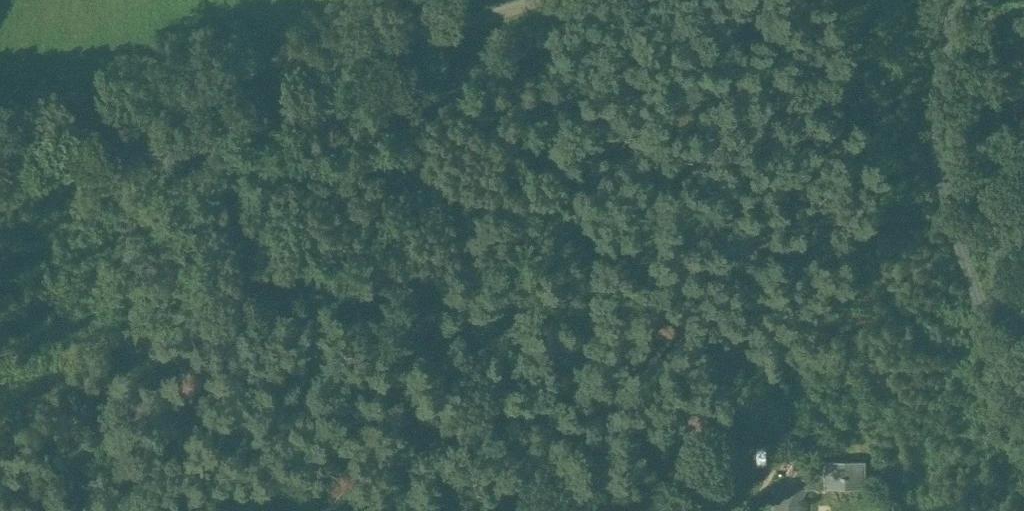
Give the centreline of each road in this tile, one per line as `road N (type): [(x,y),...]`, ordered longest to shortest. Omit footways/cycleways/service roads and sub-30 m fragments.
road 1 (unclassified): [(0,141),(552,0)]
road 2 (track): [(1023,419),(945,245),(933,122),(952,0)]

